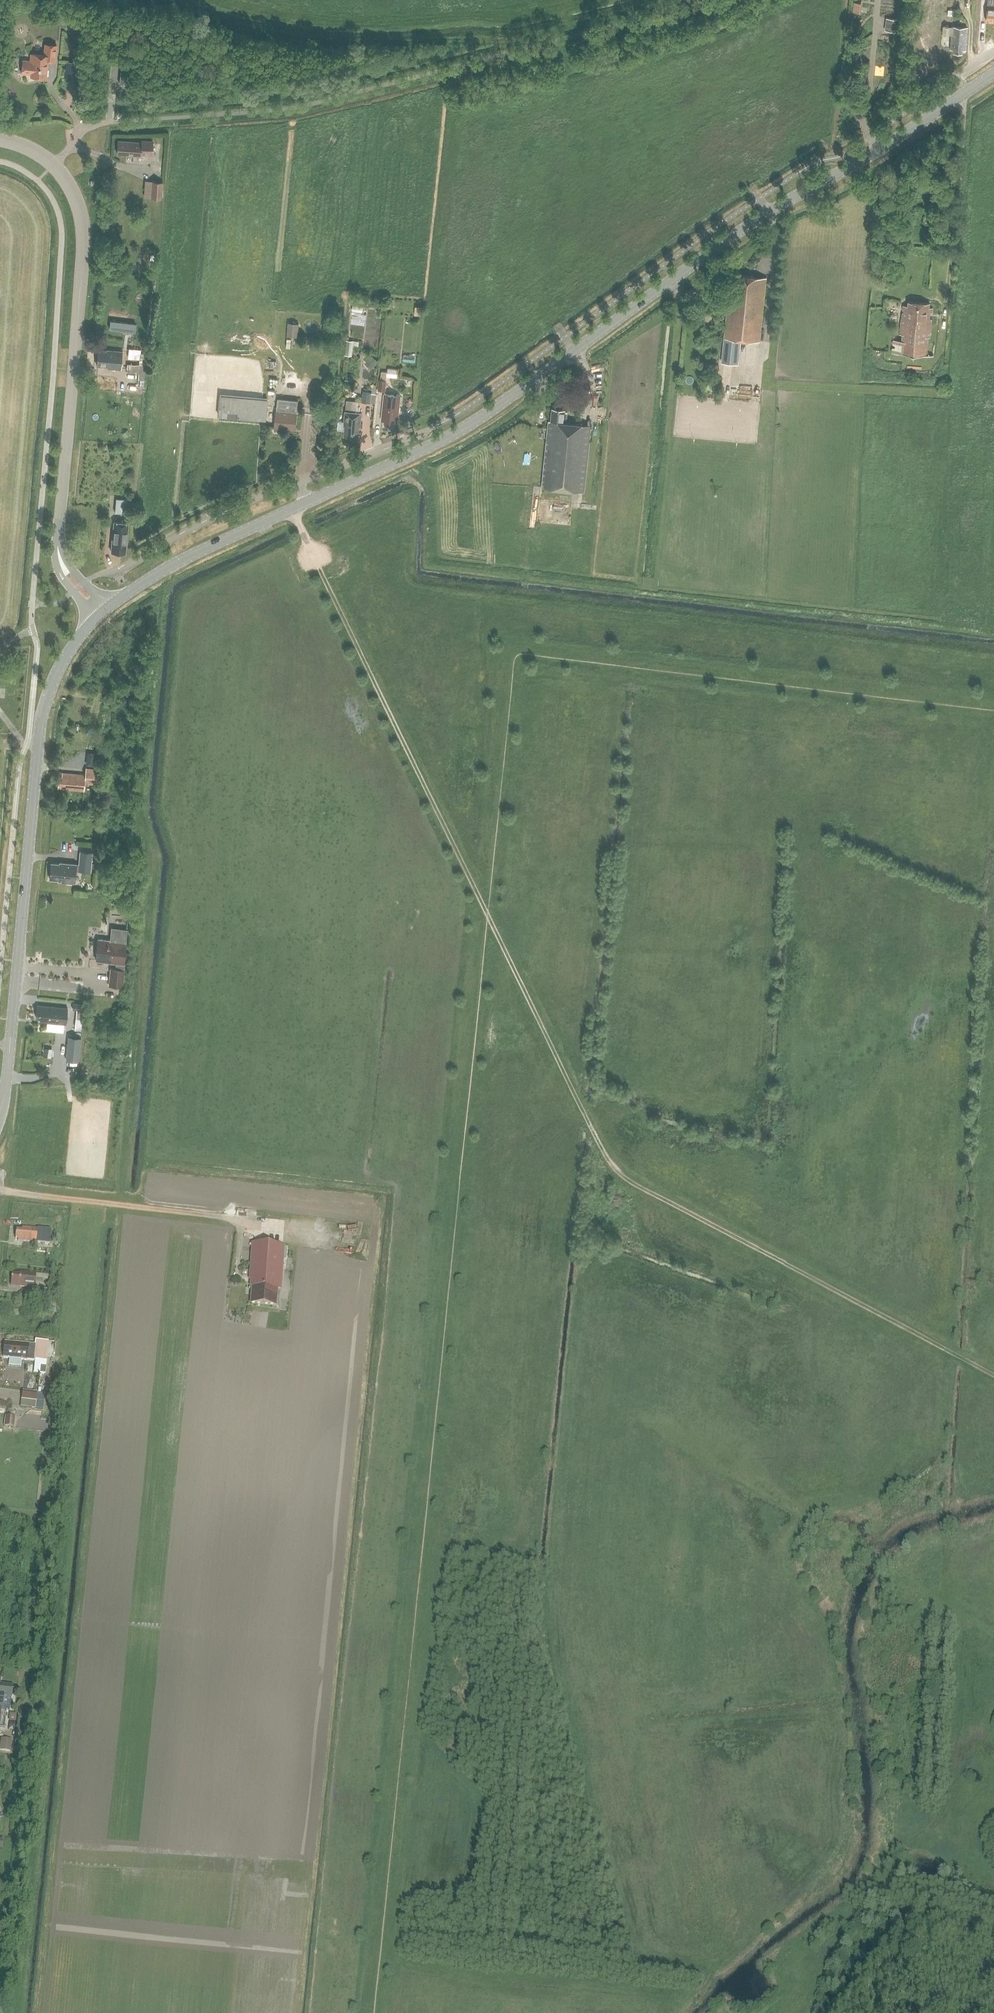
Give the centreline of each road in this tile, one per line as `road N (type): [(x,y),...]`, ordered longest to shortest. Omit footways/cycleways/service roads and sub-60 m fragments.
road 1 (track): [(291,511),(613,1168),(993,1376)]
road 2 (secondary): [(111,606),(176,563),(465,428),(769,212)]
road 3 (secondary): [(0,1112),(44,708),(58,670),(99,617)]
road 4 (residential): [(59,531),(82,218),(54,166),(0,141)]
road 5 (residential): [(431,429),(241,505),(112,574)]
road 6 (secondary): [(769,212),(882,150),(993,73)]

